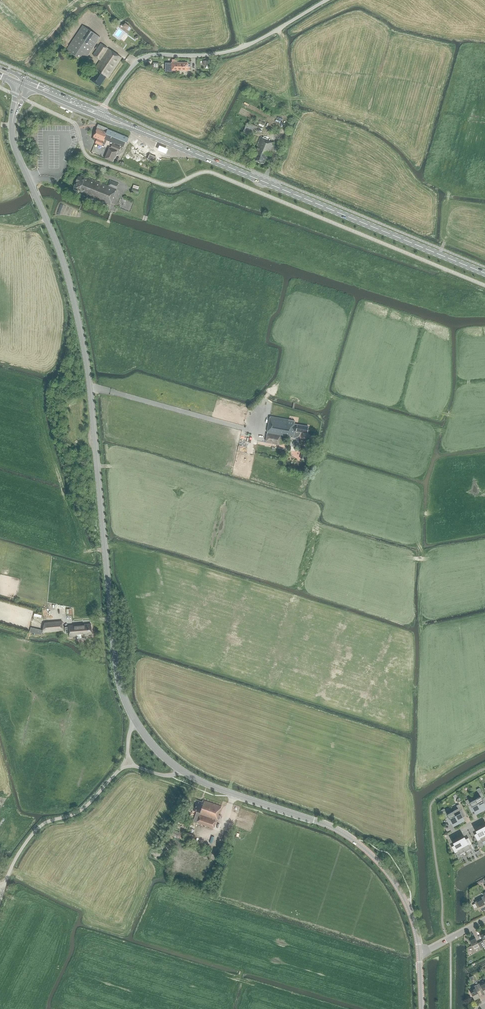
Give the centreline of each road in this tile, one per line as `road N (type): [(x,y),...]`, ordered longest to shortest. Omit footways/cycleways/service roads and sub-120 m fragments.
road 1 (secondary): [(132,719),(111,629),(85,349),(64,266),(13,143),(13,118)]
road 2 (primary): [(484,273),(140,131)]
road 3 (secondary): [(419,954),(398,889),(361,845),(328,825),(182,771)]
road 4 (unclassified): [(100,111),(145,56),(232,51),(327,0)]
road 5 (unclassified): [(0,901),(43,824),(80,811),(123,767)]

